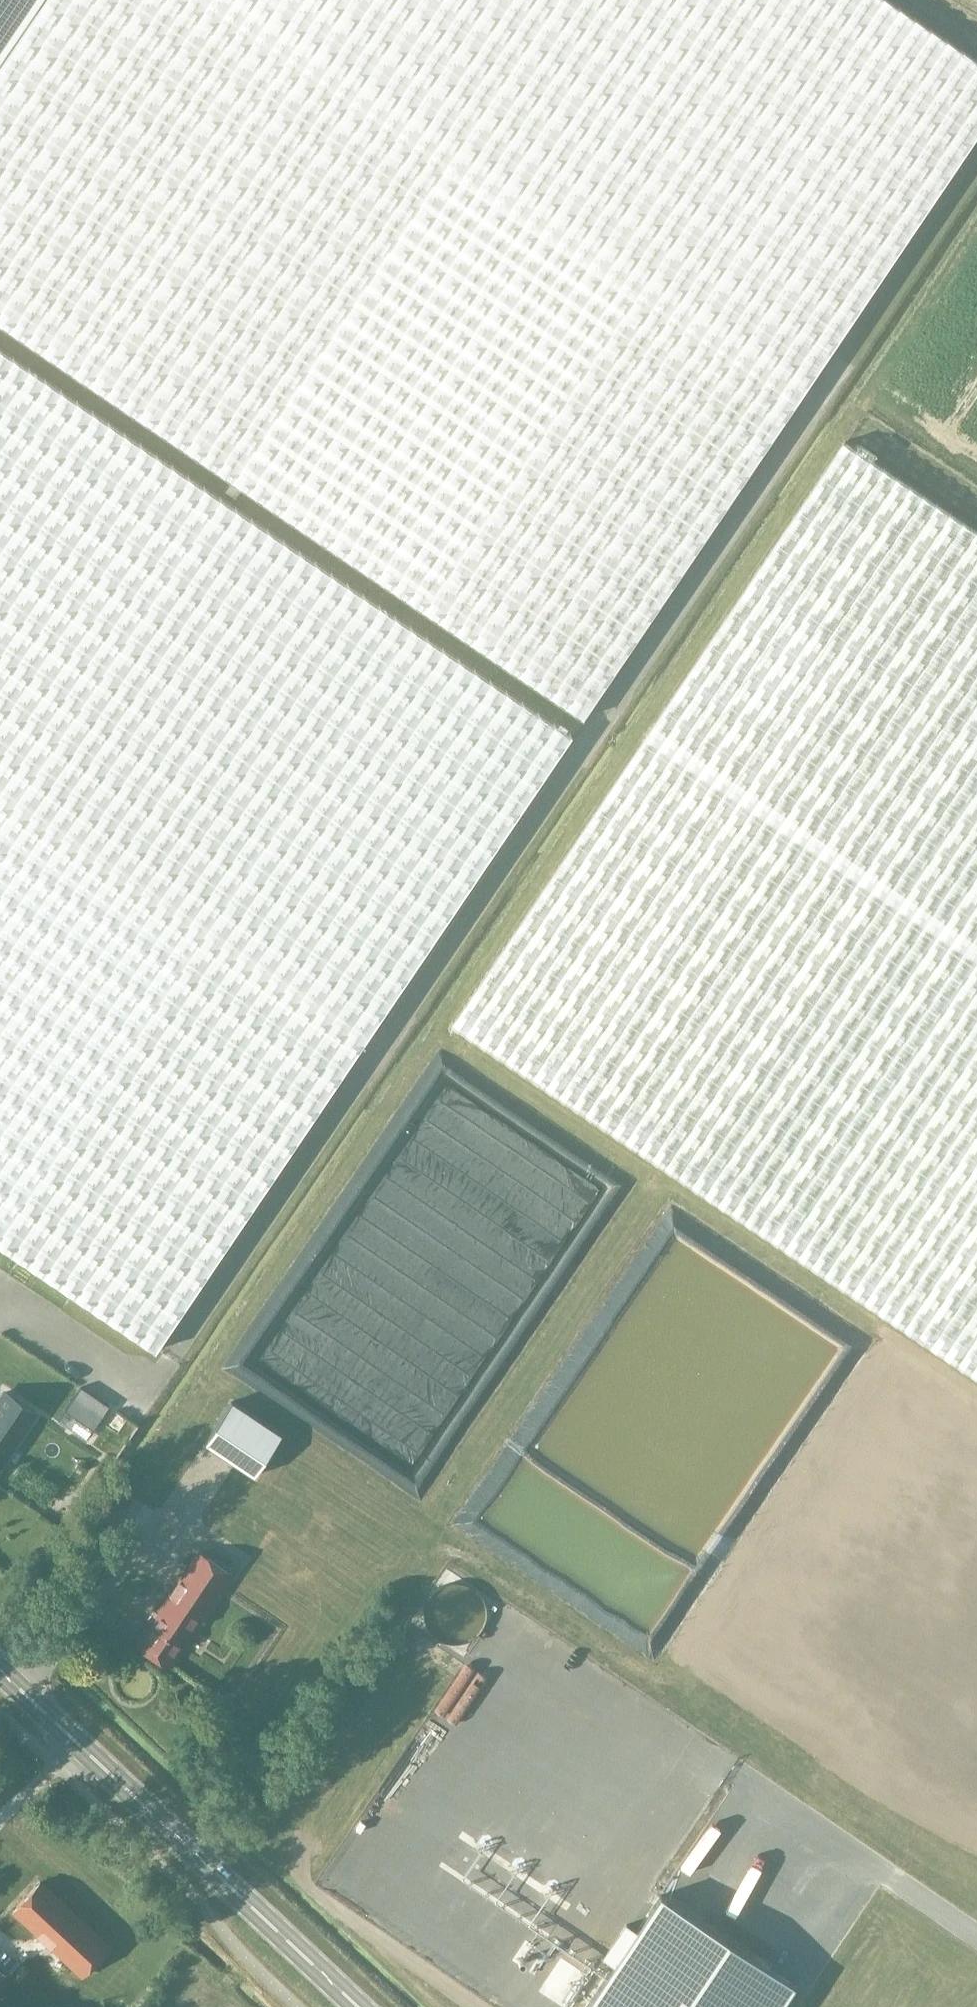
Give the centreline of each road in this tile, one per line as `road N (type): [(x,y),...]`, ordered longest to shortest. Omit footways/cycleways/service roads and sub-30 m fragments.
road 1 (secondary): [(358,2006),(0,1671)]

